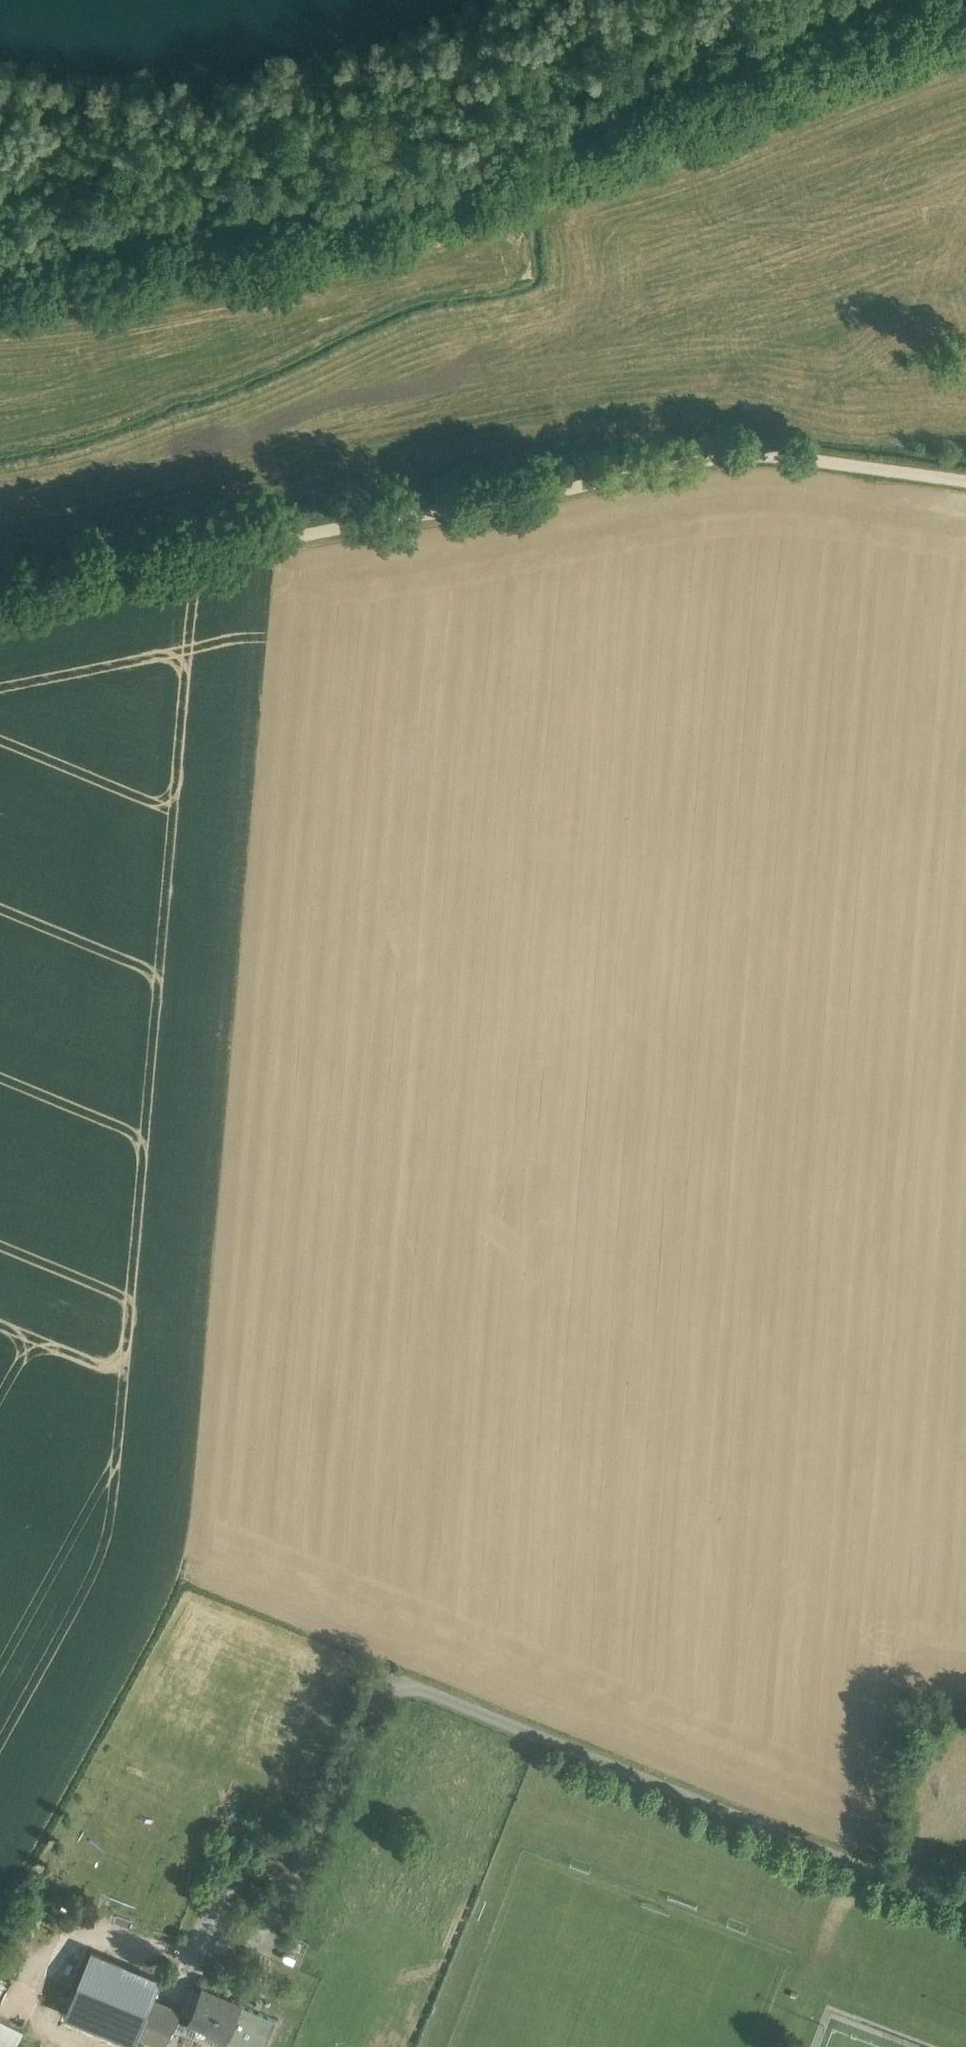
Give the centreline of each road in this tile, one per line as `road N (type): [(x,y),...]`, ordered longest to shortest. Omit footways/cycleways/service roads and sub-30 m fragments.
road 1 (track): [(0,583),(735,456),(965,481)]
road 2 (residential): [(965,1893),(886,1877),(426,1692),(388,1687),(360,1718),(322,1825),(248,1902)]

